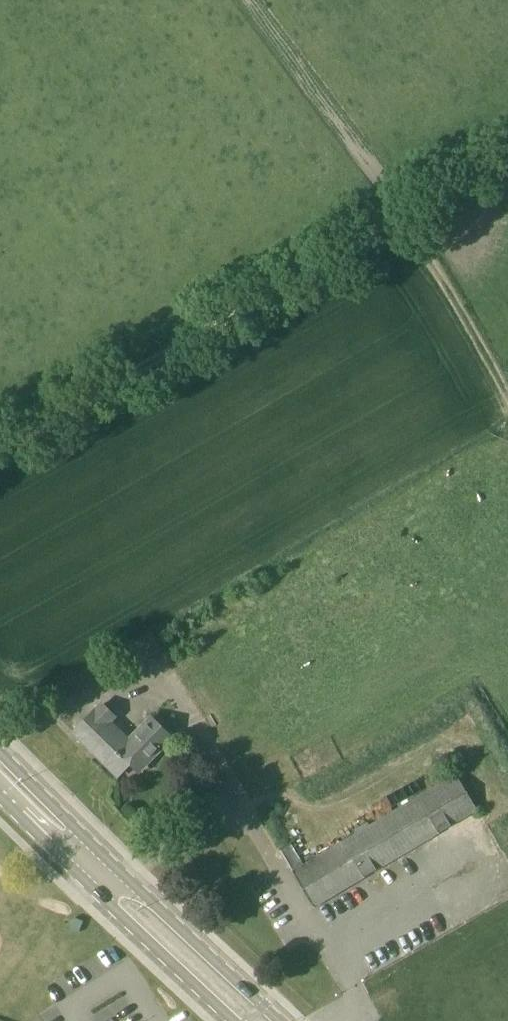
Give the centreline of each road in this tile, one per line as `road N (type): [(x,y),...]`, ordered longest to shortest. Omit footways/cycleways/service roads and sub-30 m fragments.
road 1 (track): [(0,447),(507,167)]
road 2 (secondary): [(280,1020),(0,749)]
road 3 (secondary): [(0,795),(233,1020)]
road 4 (track): [(419,218),(507,385)]

